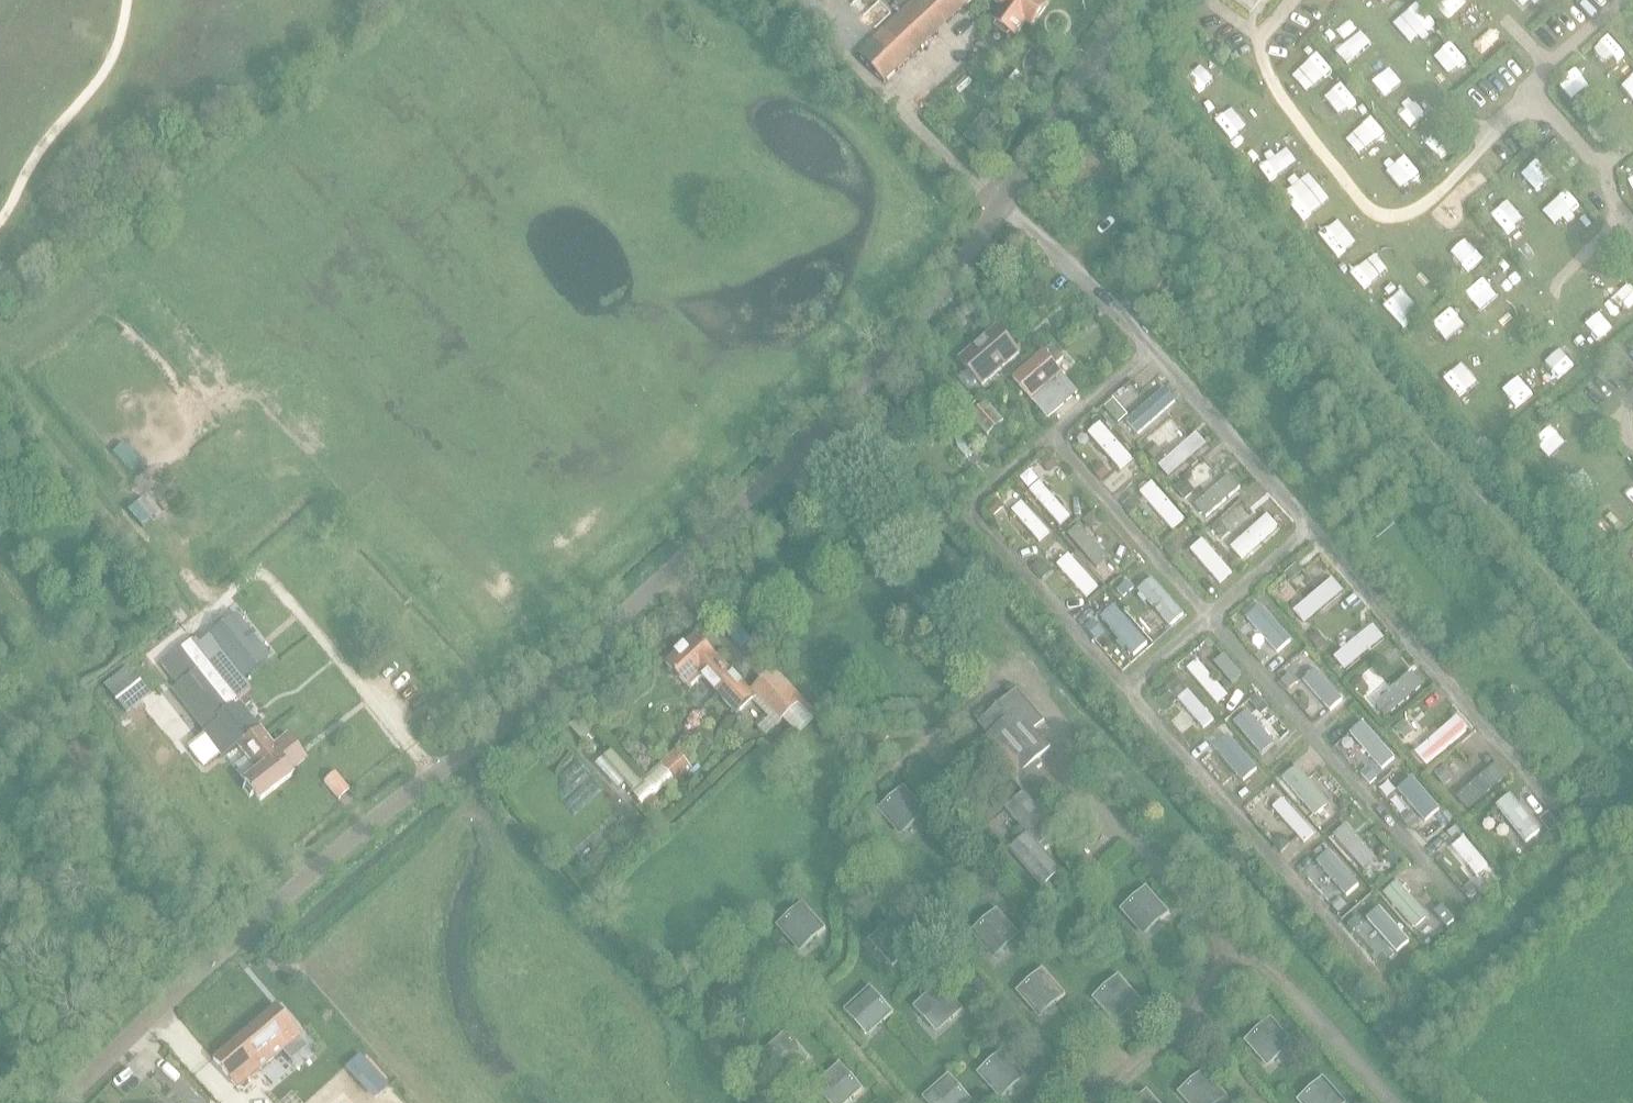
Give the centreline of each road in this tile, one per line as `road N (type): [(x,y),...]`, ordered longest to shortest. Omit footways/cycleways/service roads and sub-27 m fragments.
road 1 (unclassified): [(59,1102),(259,919),(607,632),(819,441),(999,205),(1138,0)]
road 2 (track): [(1632,677),(1091,63)]
road 3 (track): [(1221,950),(1062,759),(1070,733),(1013,672),(852,806)]
road 4 (track): [(1404,1102),(1285,961),(1243,946)]
road 5 (track): [(1102,1102),(1186,1028),(1221,950),(1243,946)]

